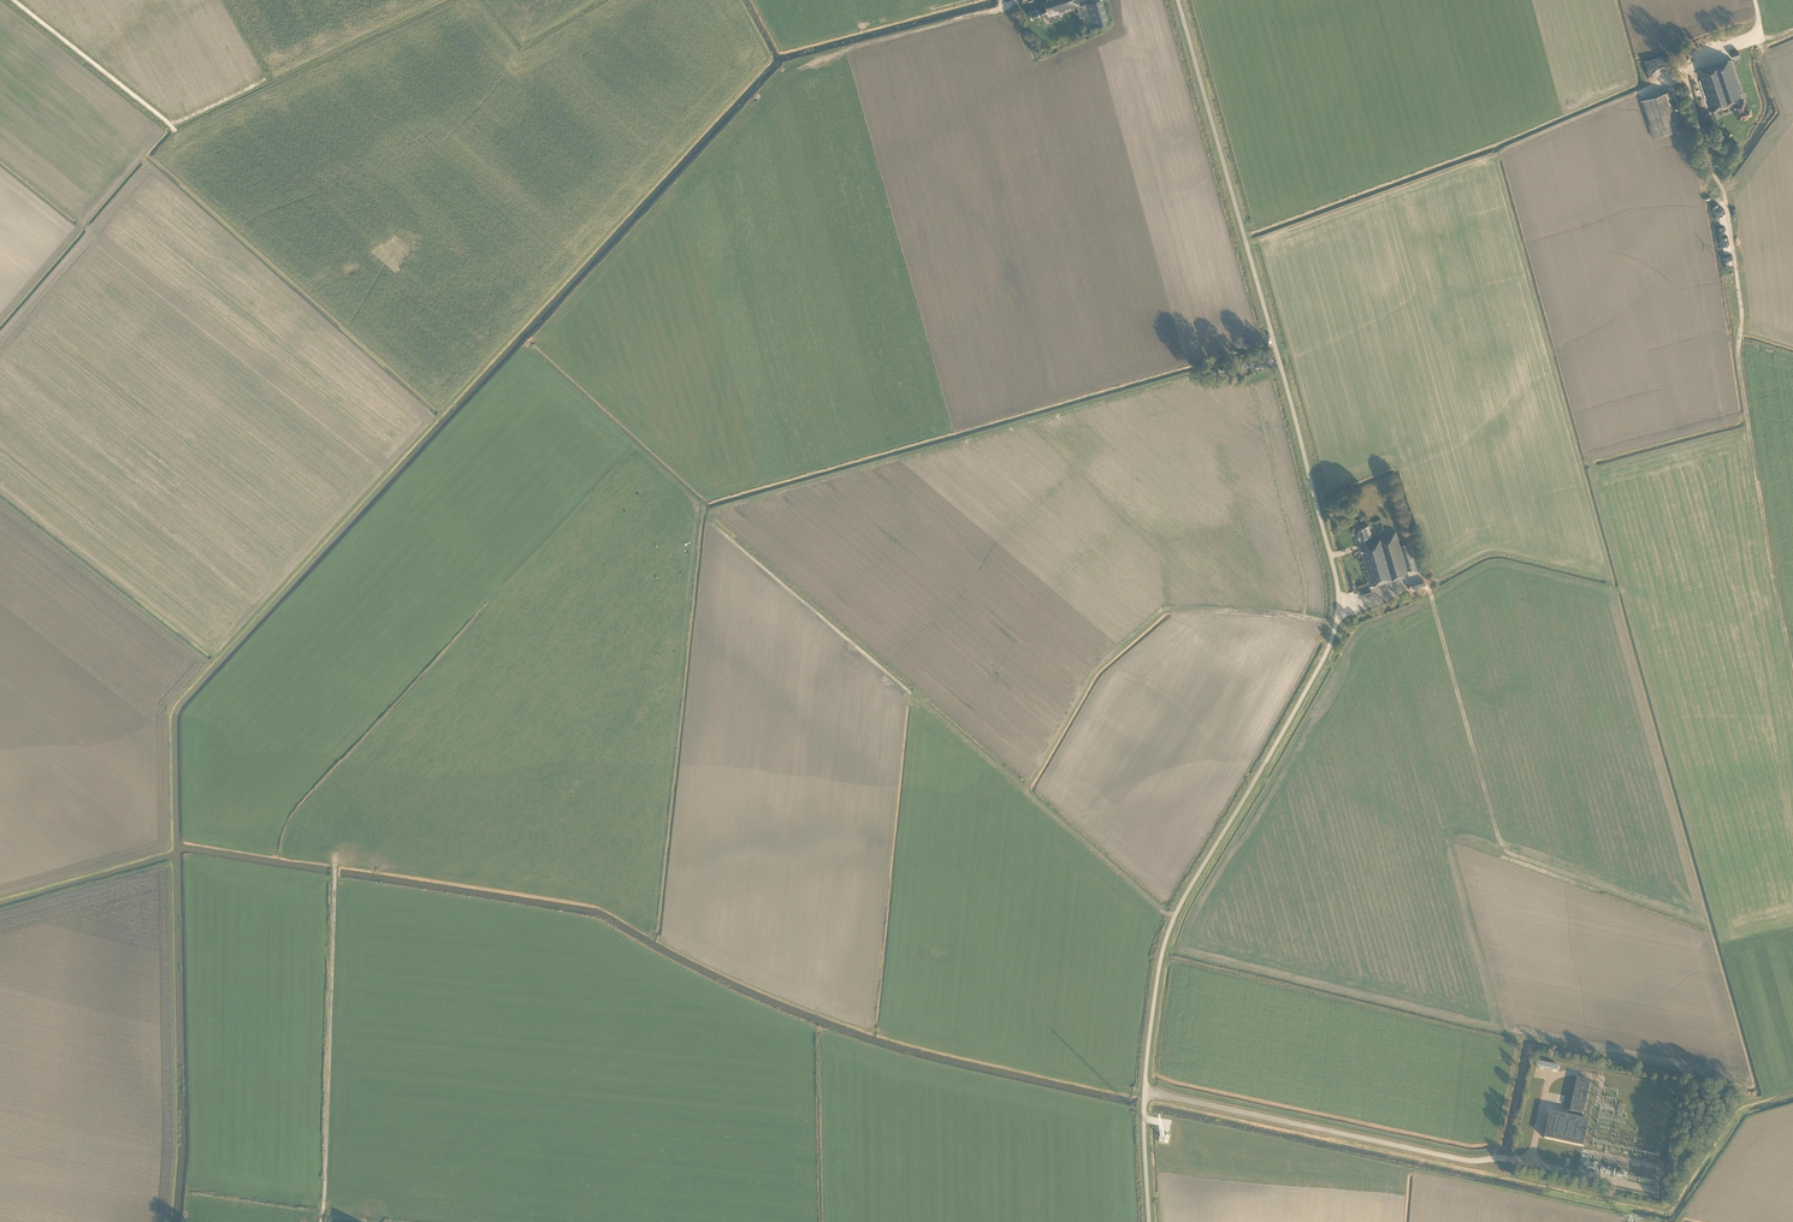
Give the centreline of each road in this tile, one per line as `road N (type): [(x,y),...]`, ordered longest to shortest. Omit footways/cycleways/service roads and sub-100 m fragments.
road 1 (unclassified): [(1148,1221),(1144,1099),(1162,953),(1188,891),(1322,661),(1338,603),(1179,0)]
road 2 (track): [(335,864),(322,1221)]

